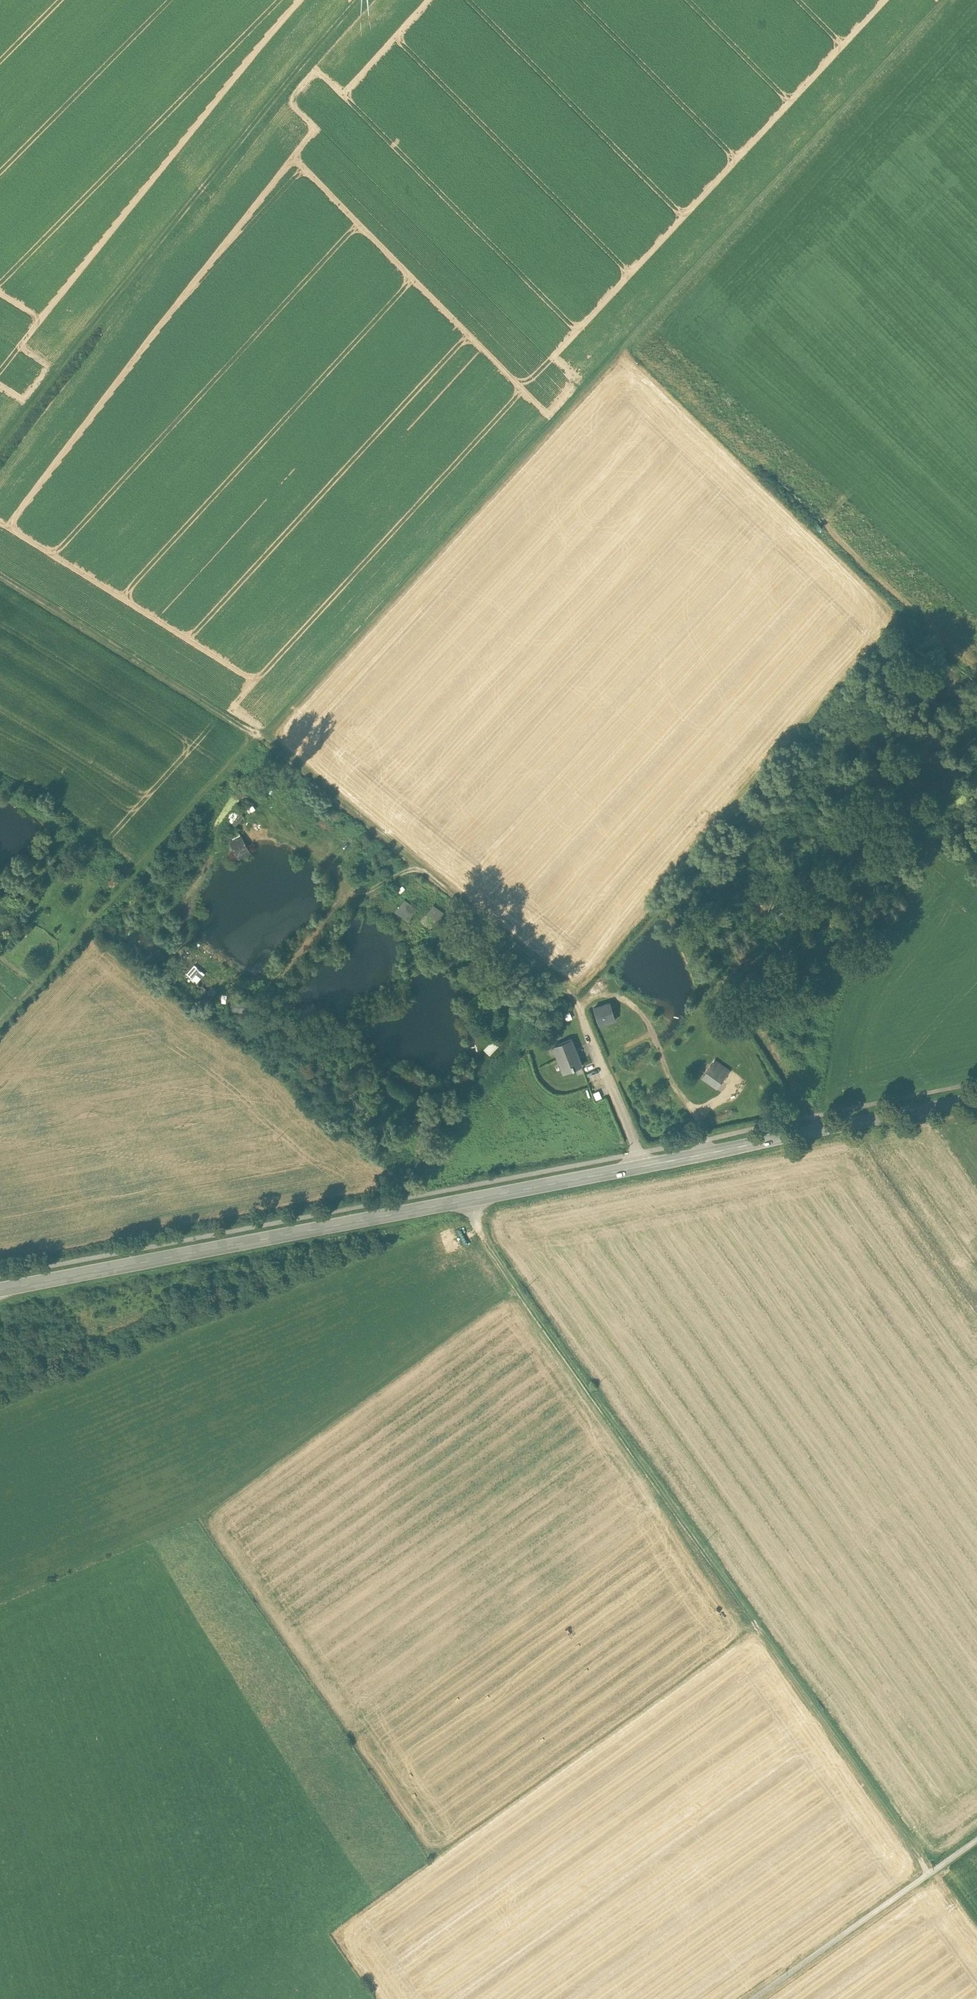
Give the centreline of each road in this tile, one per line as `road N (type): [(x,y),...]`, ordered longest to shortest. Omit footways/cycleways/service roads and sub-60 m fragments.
road 1 (track): [(945,0),(77,935)]
road 2 (secondary): [(0,1289),(976,1095)]
road 3 (track): [(474,1198),(480,1233),(931,1871)]
road 4 (track): [(360,0),(0,443)]
road 5 (track): [(409,862),(251,733),(0,575)]
road 6 (unclassified): [(750,1998),(976,1838)]

